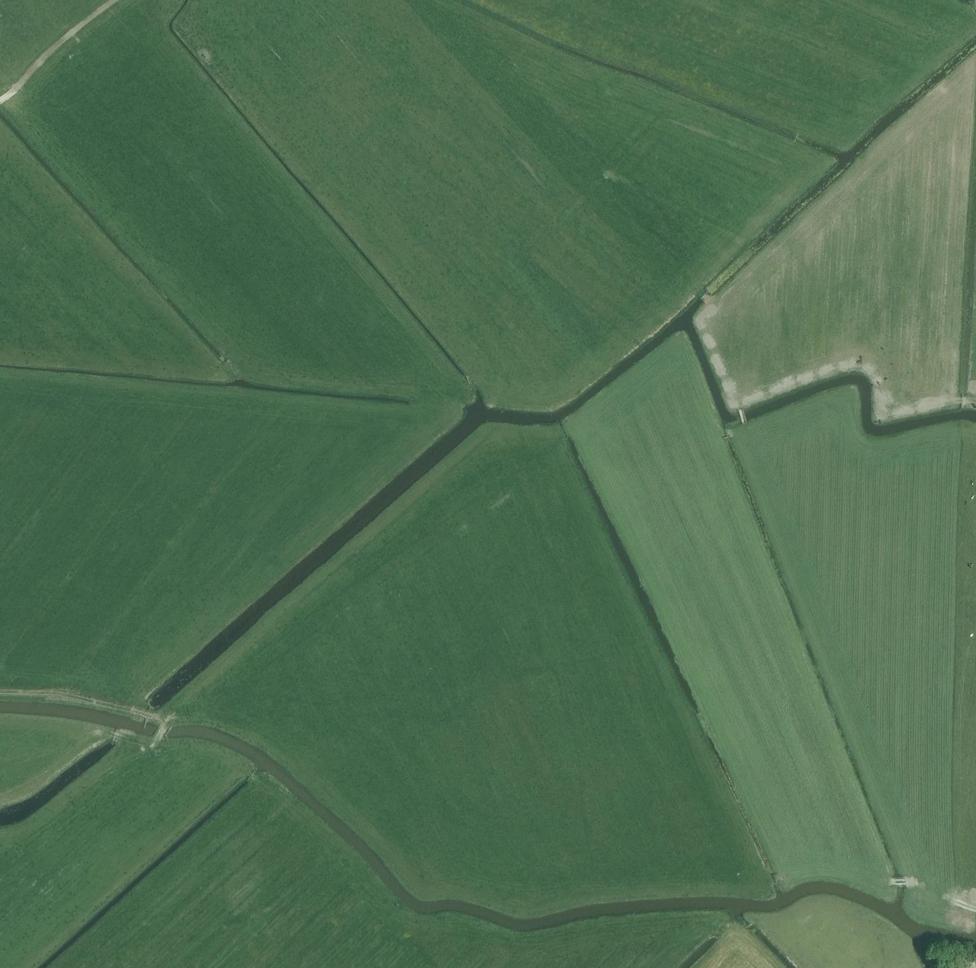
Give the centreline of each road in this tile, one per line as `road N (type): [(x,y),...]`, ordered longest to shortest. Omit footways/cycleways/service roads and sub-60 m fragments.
road 1 (track): [(169,721),(0,690)]
road 2 (track): [(118,0),(0,101)]

